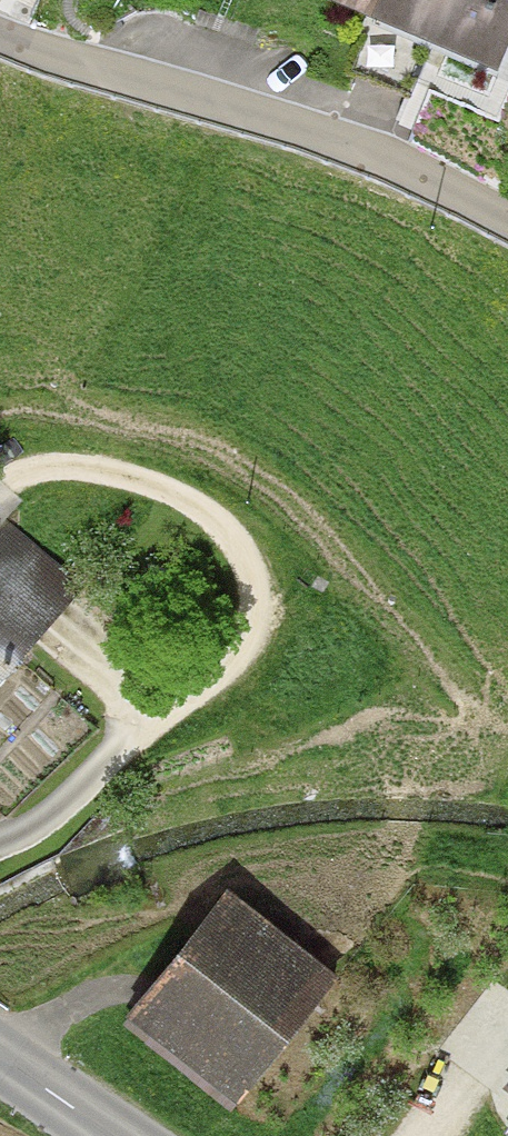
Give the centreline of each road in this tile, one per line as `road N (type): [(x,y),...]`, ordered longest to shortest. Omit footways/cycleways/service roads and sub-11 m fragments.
road 1 (residential): [(507,235),(296,134),(0,40)]
road 2 (track): [(146,720),(257,641),(248,563),(214,522),(164,485),(63,465),(24,472),(6,501)]
road 3 (tertiary): [(105,1135),(0,1064)]

